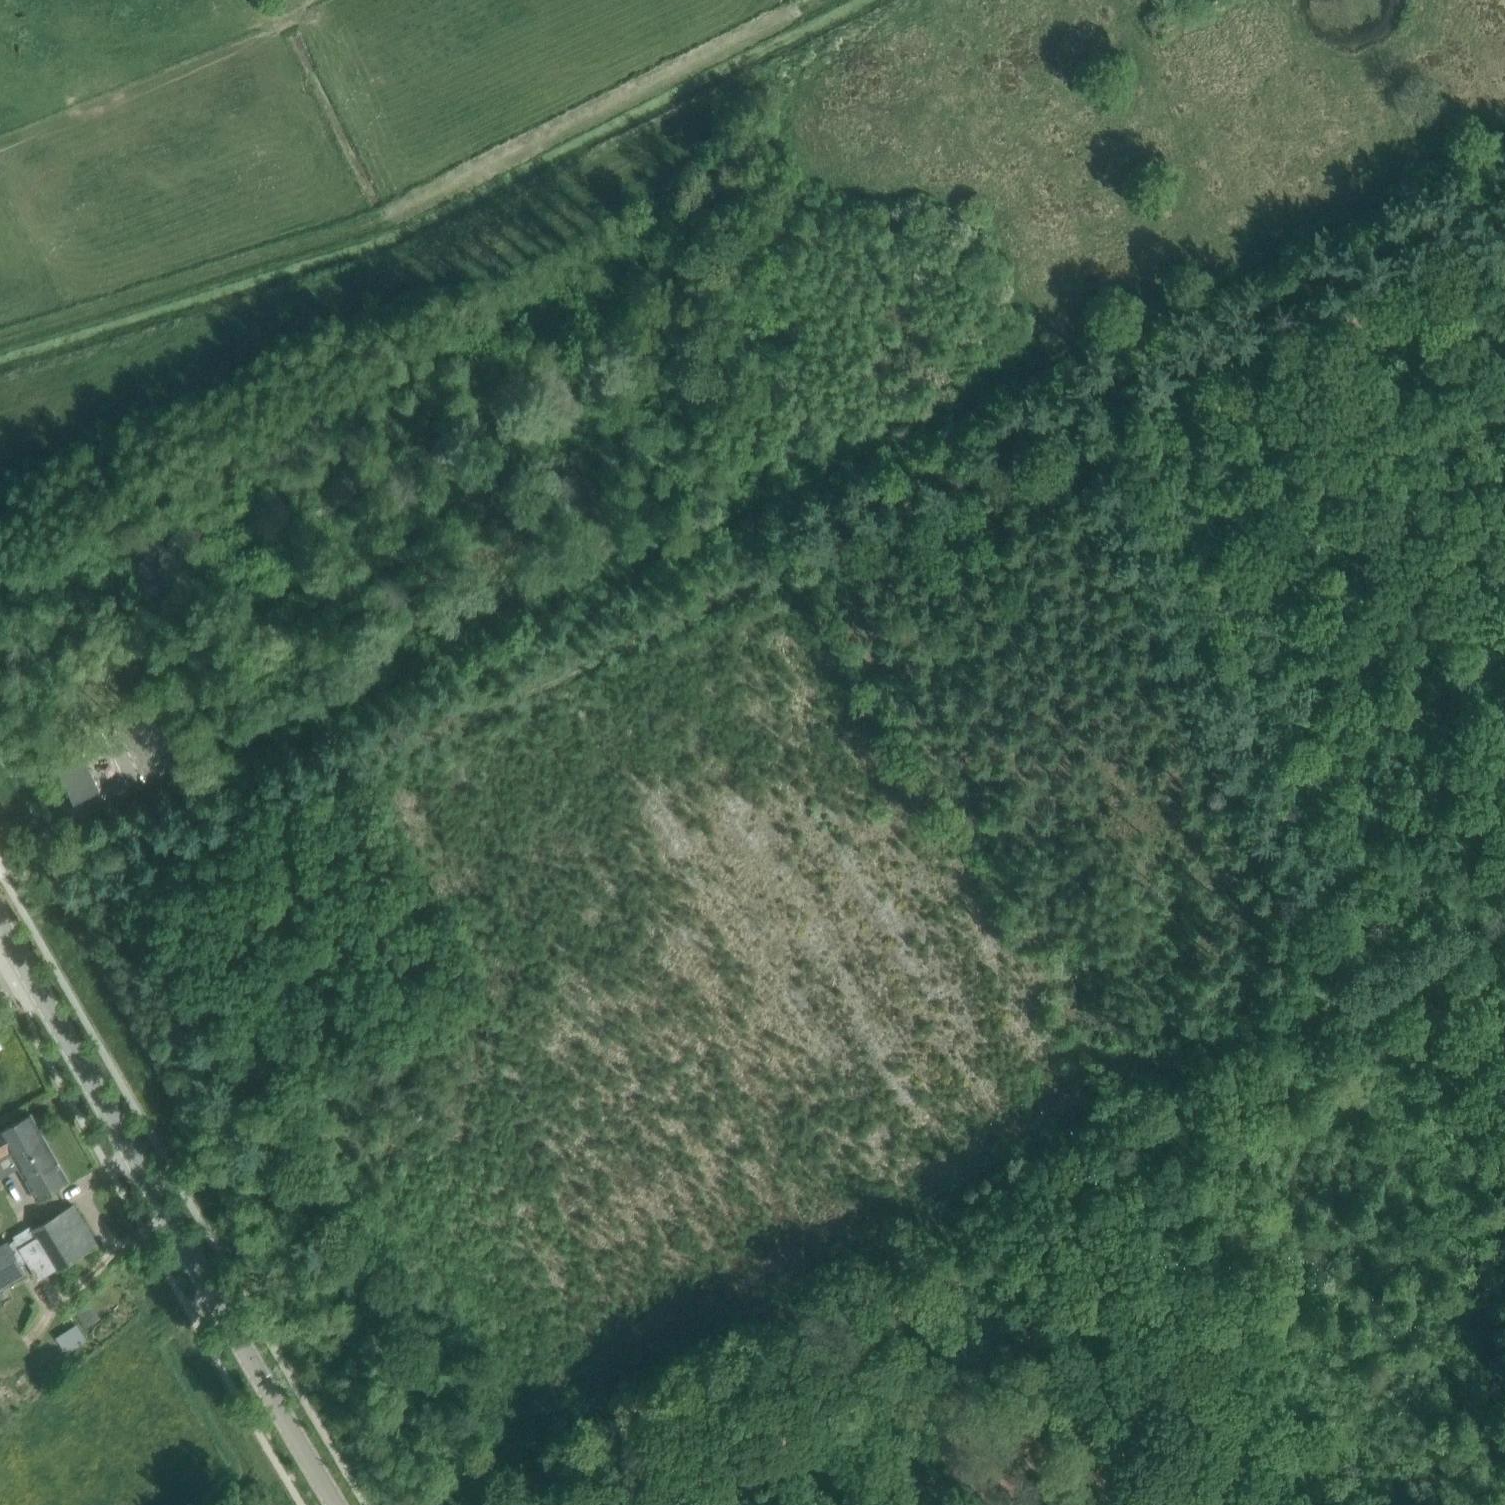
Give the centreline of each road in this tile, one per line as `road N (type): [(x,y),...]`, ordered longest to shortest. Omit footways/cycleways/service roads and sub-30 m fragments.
road 1 (tertiary): [(338,1504),(0,920)]

